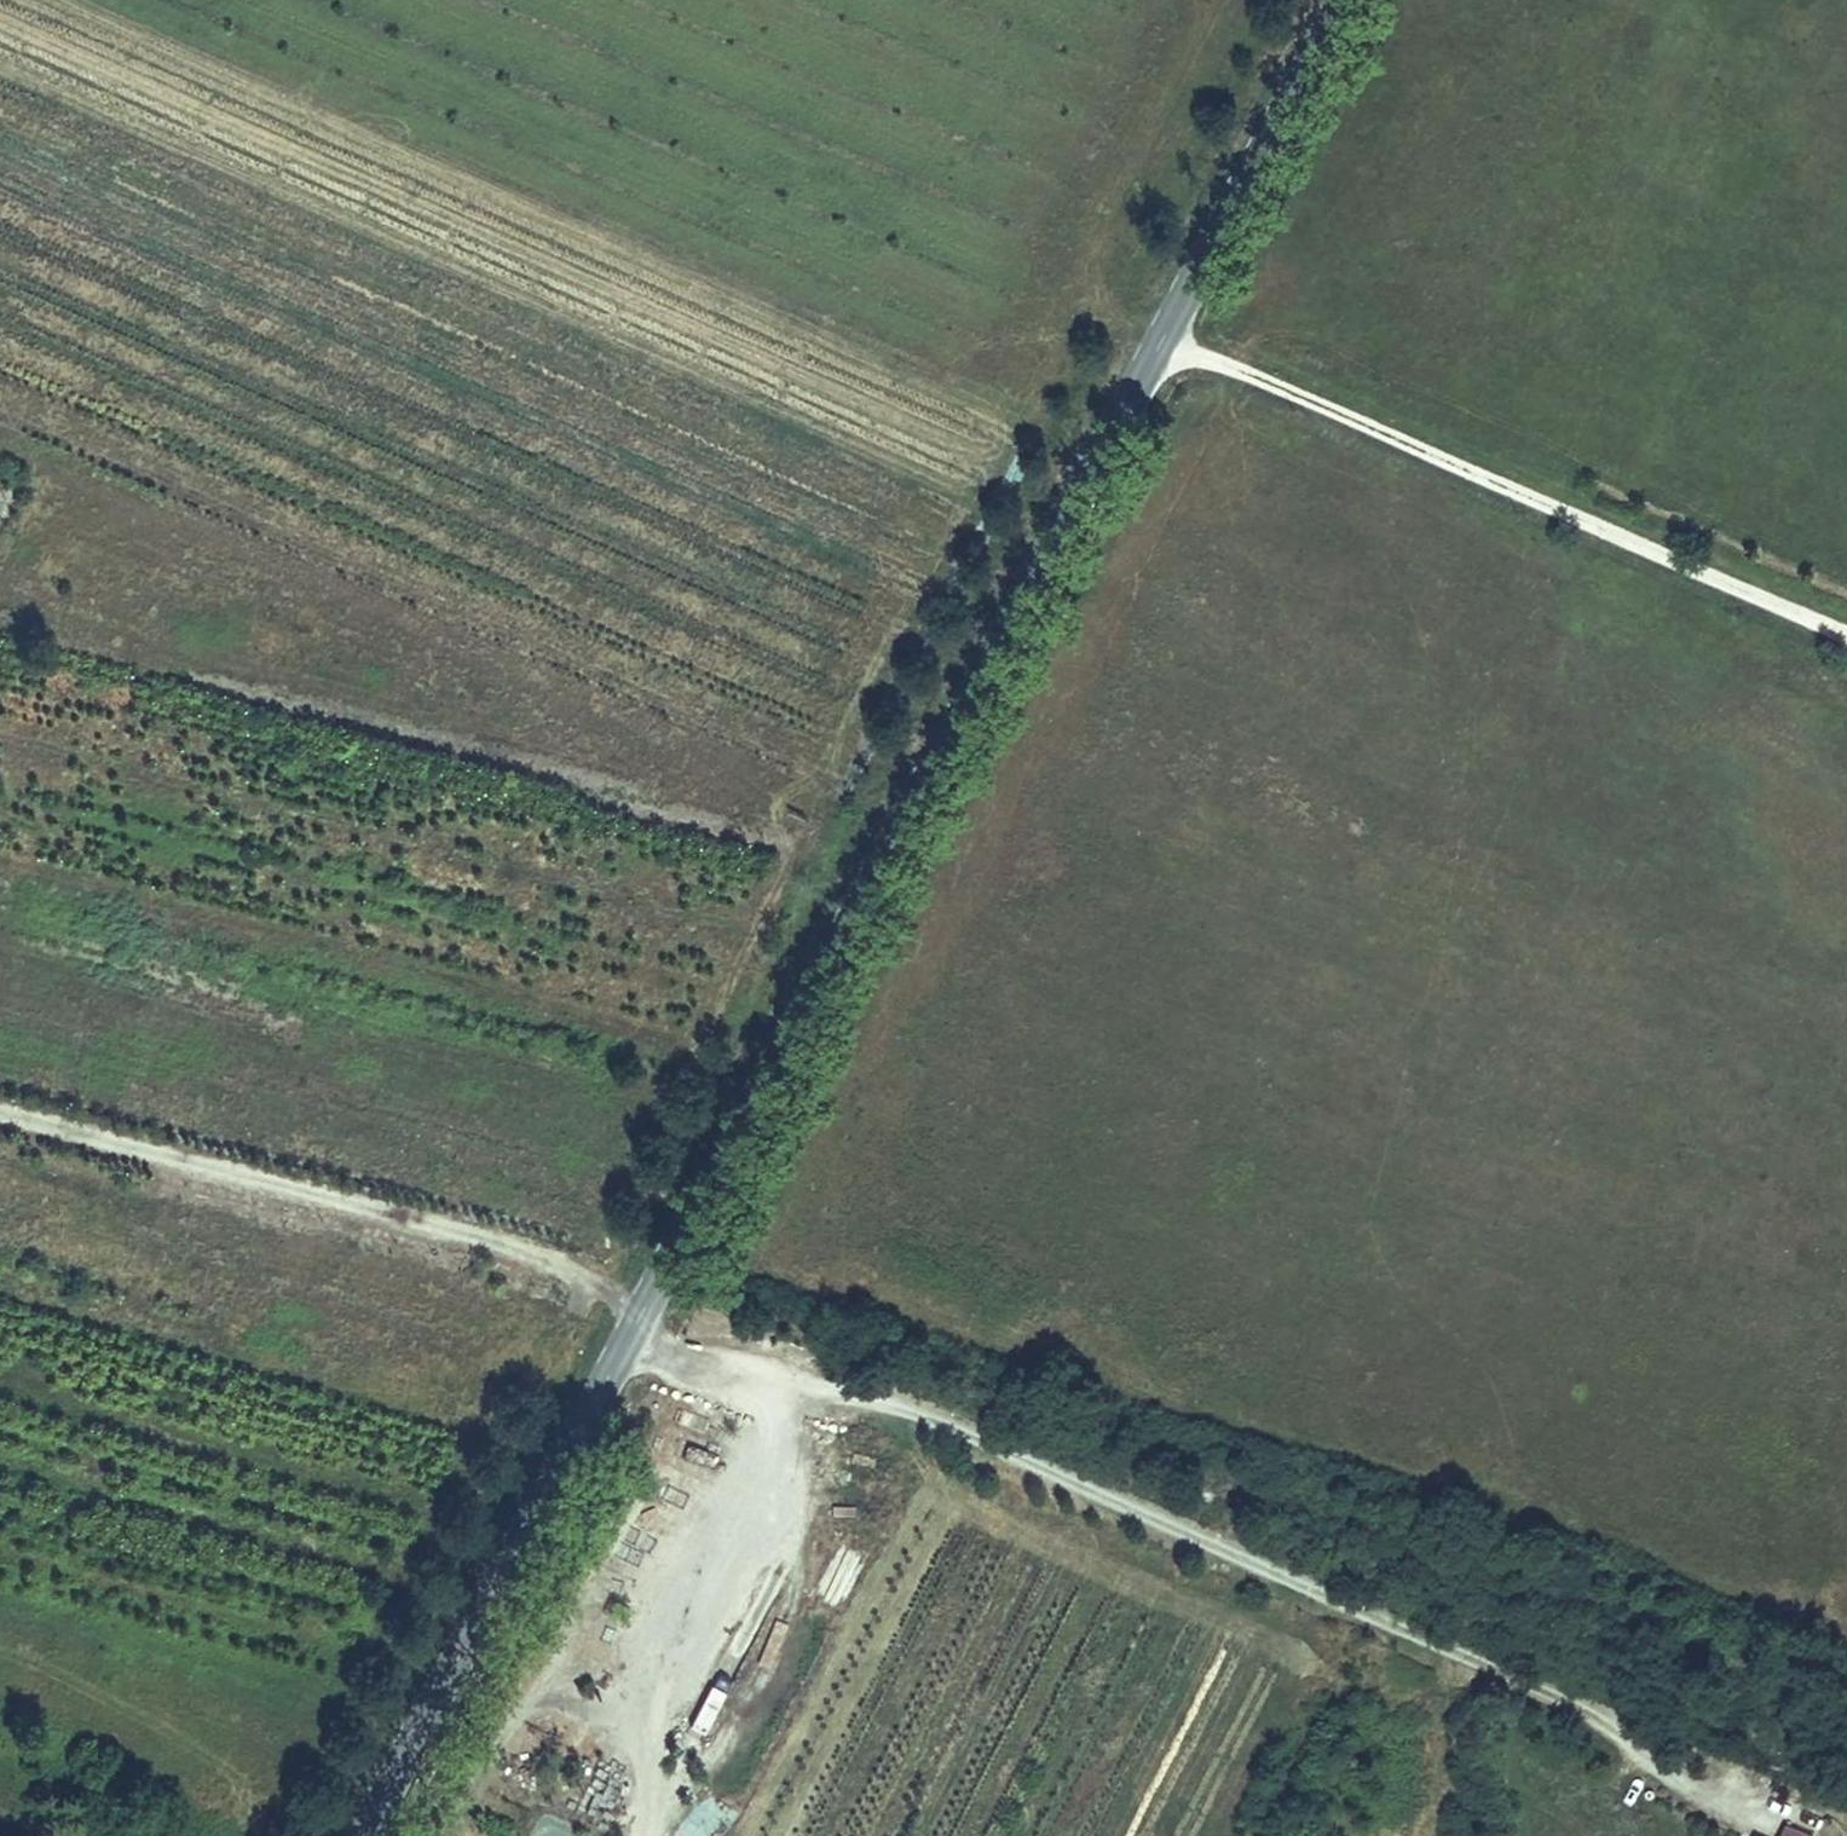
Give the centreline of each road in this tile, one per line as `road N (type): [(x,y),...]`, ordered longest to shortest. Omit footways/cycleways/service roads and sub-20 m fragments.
road 1 (secondary): [(362,1835),(1344,0)]

